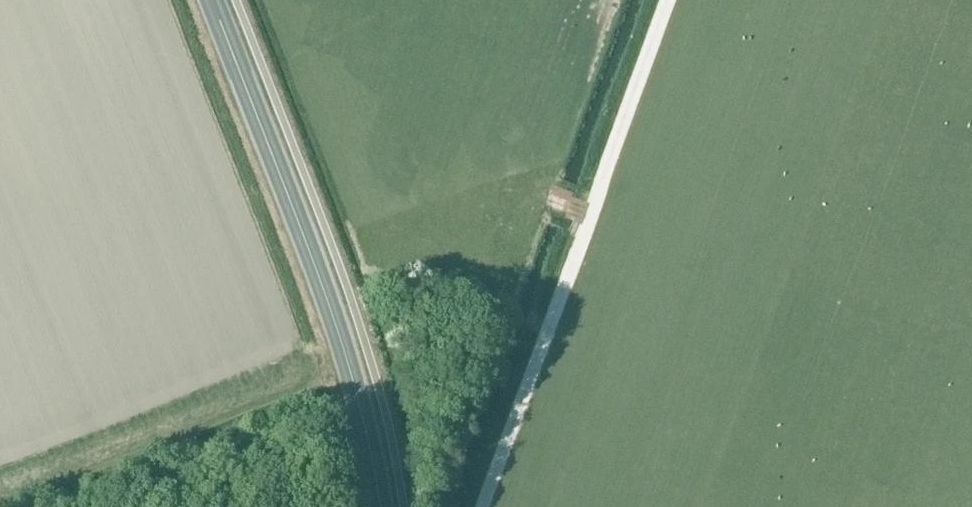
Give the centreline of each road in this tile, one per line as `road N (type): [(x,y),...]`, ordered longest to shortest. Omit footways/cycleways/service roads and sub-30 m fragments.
road 1 (track): [(661,0),(478,506)]
road 2 (secondary): [(378,506),(335,329),(209,0)]

